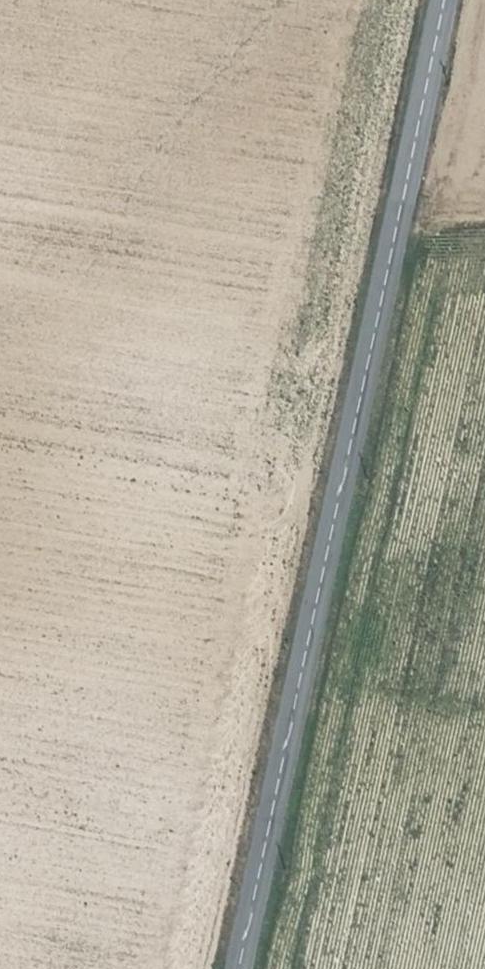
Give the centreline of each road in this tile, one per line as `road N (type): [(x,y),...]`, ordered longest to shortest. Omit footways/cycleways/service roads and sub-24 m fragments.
road 1 (secondary): [(237,968),(443,0)]

